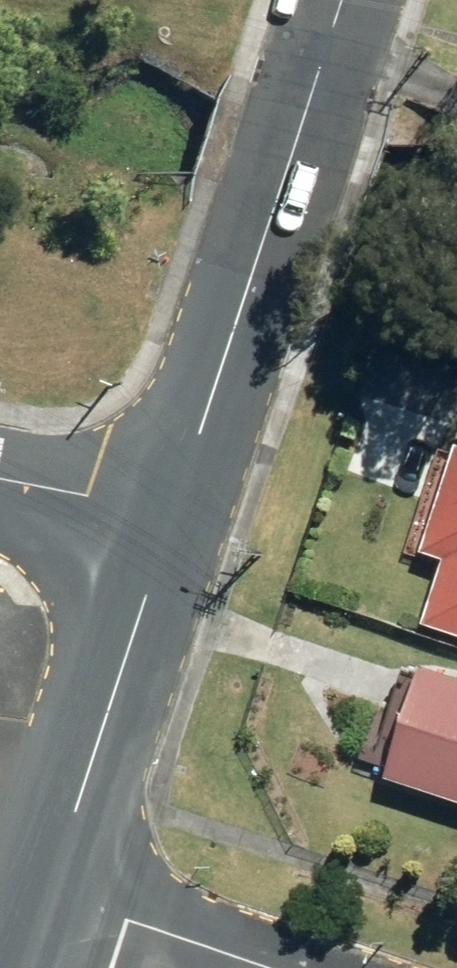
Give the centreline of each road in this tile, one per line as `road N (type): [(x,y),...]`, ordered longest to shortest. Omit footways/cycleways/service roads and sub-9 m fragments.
road 1 (secondary): [(166,521),(341,0)]
road 2 (secondary): [(54,893),(166,521)]
road 3 (residential): [(54,893),(271,967)]
road 4 (residential): [(166,521),(0,481)]

